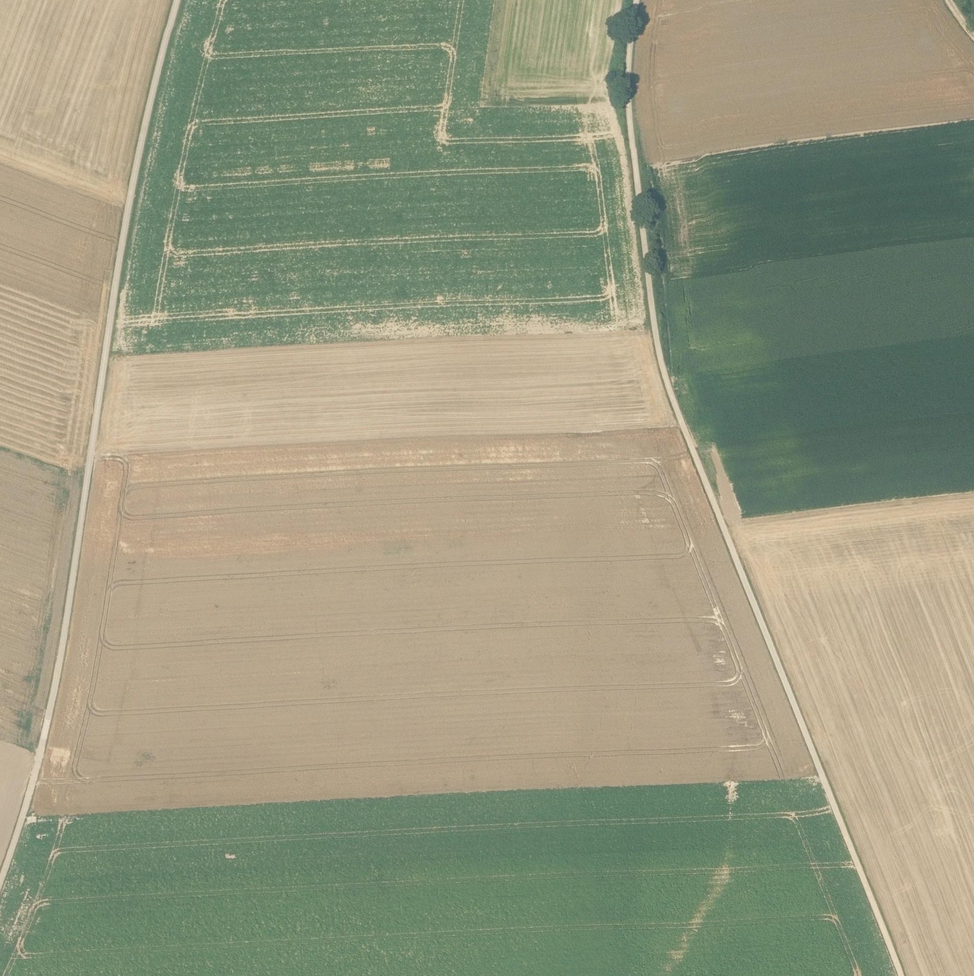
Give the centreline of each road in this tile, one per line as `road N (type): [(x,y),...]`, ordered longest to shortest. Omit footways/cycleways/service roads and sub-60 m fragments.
road 1 (unclassified): [(639,0),(629,80),(664,370),(900,975)]
road 2 (unclassified): [(0,887),(55,716),(158,53),(174,0)]

